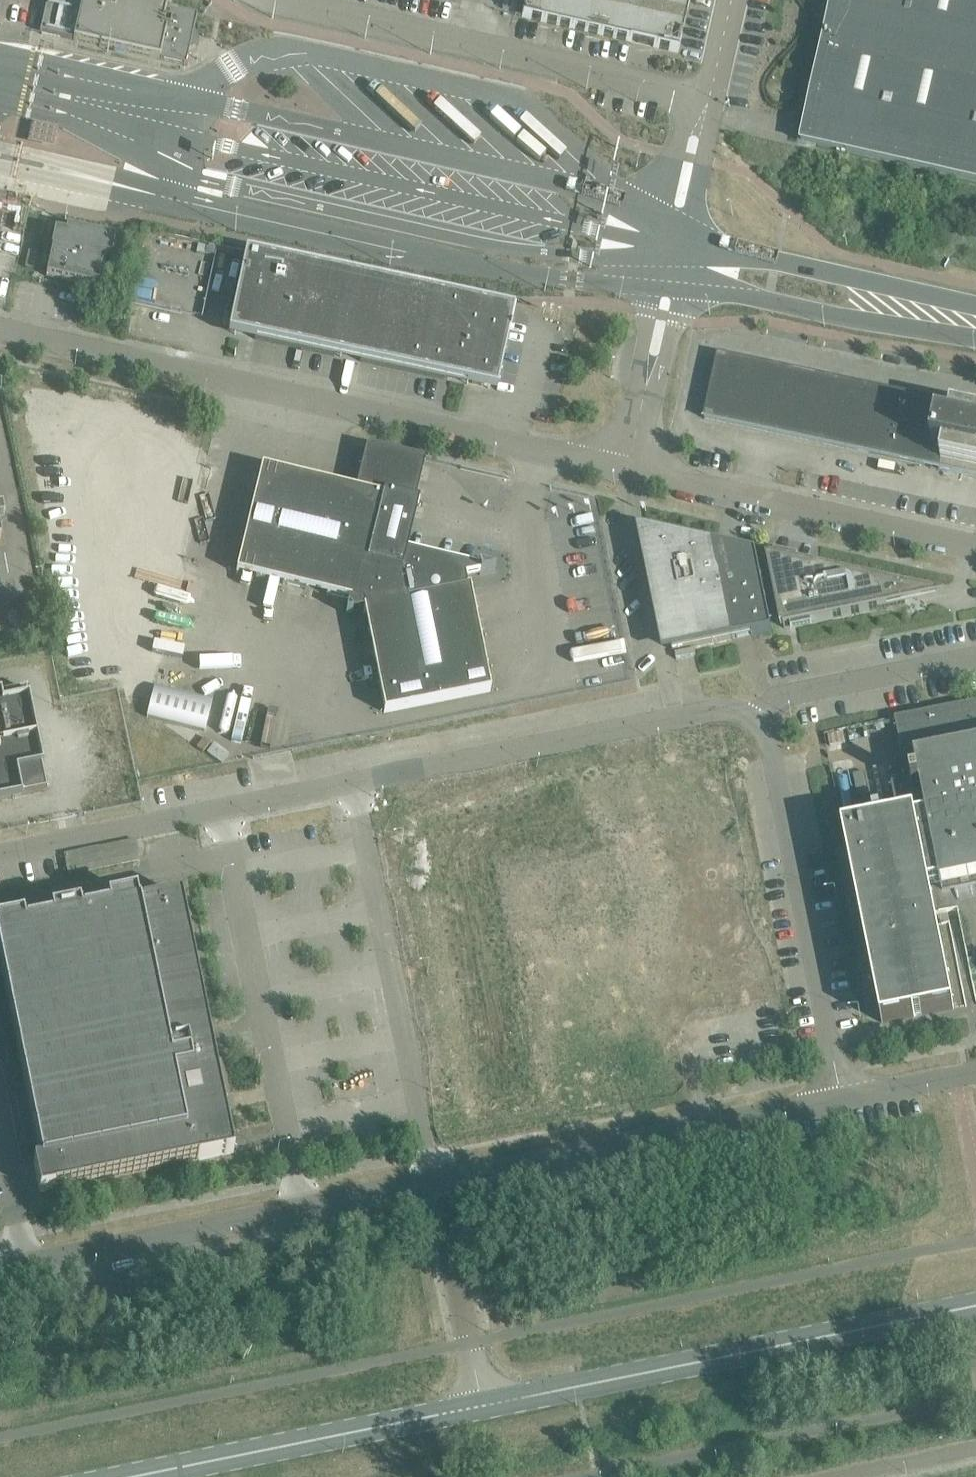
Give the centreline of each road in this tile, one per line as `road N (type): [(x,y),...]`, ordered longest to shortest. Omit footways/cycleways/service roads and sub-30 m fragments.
road 1 (unclassified): [(659,240),(633,255),(486,245),(200,179),(64,120),(20,110),(0,90)]
road 2 (unclassified): [(627,470),(0,328)]
road 3 (unclassified): [(221,806),(759,694)]
road 4 (unclassified): [(155,194),(406,251),(653,288)]
road 5 (tertiary): [(483,1406),(975,1310)]
road 6 (unclassified): [(616,198),(604,174),(525,100),(305,51),(244,61),(198,87),(194,99)]
road 7 (unclassified): [(616,198),(194,99)]
road 8 (unclassified): [(439,1178),(846,1097)]
road 9 (unclassified): [(846,1097),(759,694)]
road 10 (unclassified): [(306,1207),(221,806)]
road 11 (tertiary): [(133,1476),(483,1406)]
road 12 (unclassified): [(975,545),(627,470)]
road 13 (unclassified): [(681,290),(975,330)]
road 14 (unclassified): [(975,310),(689,243)]
road 15 (unclassified): [(29,1265),(306,1207)]
road 16 (unclassified): [(483,1406),(439,1178)]
road 17 (unclassified): [(0,852),(221,806)]
road 18 (unclassified): [(759,694),(975,652)]
road 19 (unclassified): [(0,146),(114,174),(155,194)]
road 20 (unclassified): [(0,167),(110,193),(155,194)]
road 21 (unclassified): [(709,98),(681,133),(659,240)]
road 22 (unclassified): [(689,243),(709,98)]
road 23 (unclassified): [(29,1265),(0,1123)]
road 24 (residential): [(833,1476),(975,1448)]
road 25 (unclassified): [(306,1207),(439,1178)]
road 26 (unclassified): [(846,1097),(975,1069)]

